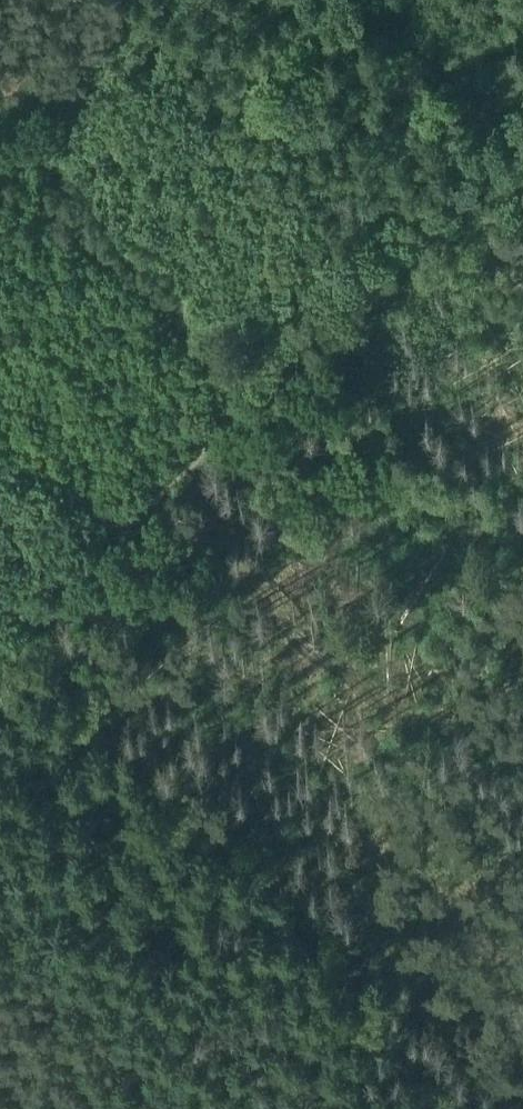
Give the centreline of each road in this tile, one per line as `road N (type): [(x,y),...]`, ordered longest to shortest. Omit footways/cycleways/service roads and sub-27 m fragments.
road 1 (track): [(522,141),(0,655)]
road 2 (track): [(188,471),(227,550),(327,654),(393,706),(444,729),(522,748)]
road 3 (track): [(253,407),(0,130)]

